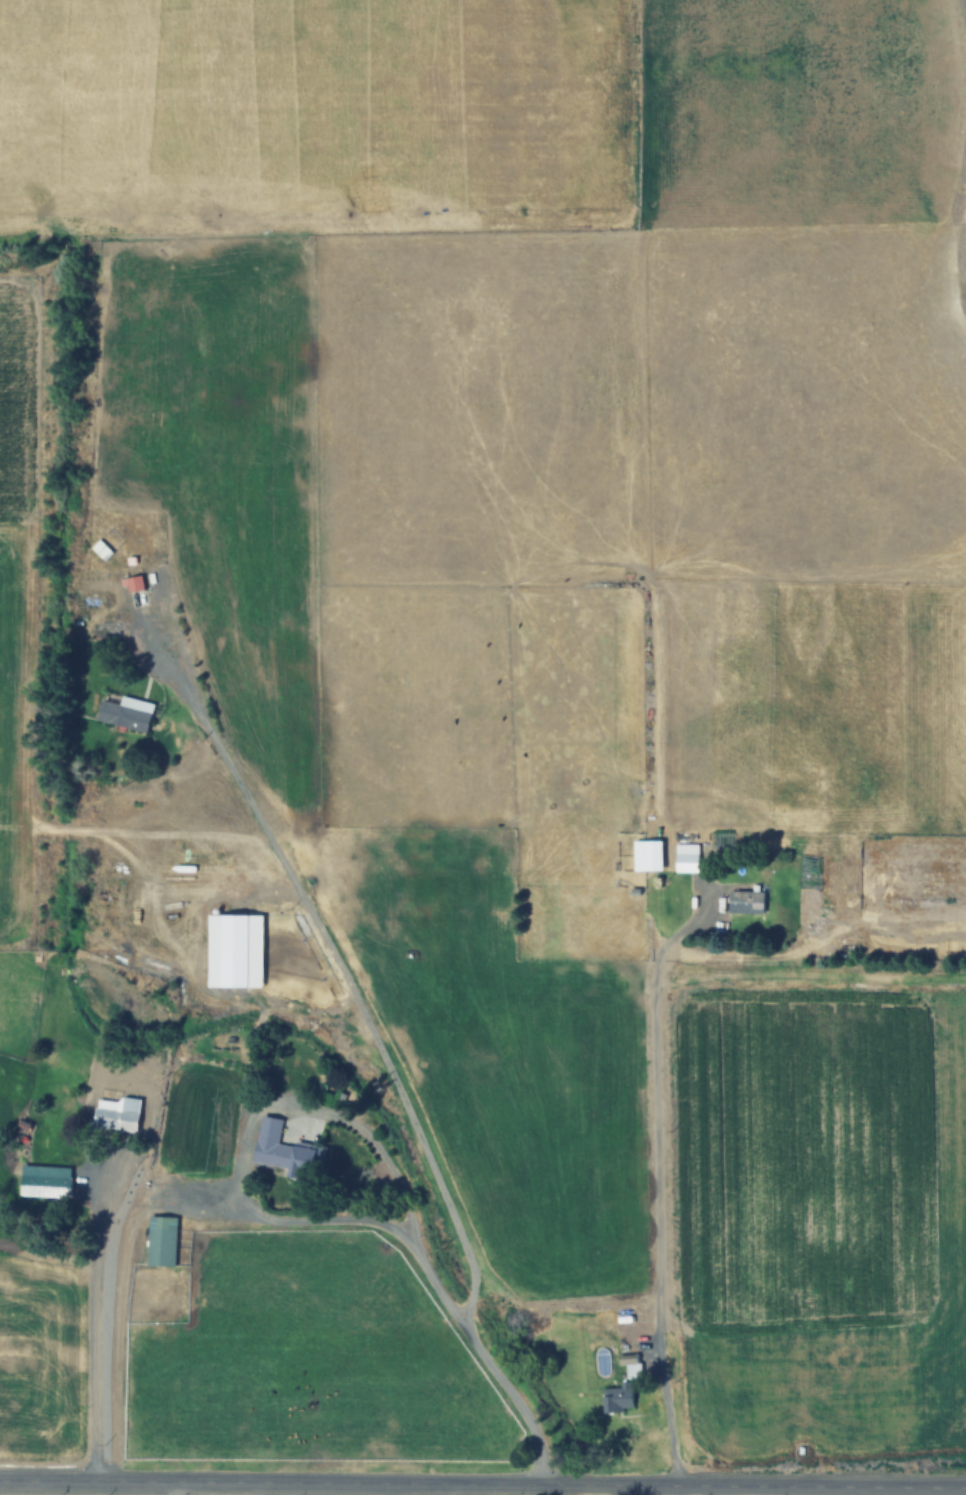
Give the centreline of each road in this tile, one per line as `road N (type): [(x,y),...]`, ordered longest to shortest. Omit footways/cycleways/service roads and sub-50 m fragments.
road 1 (secondary): [(965,1488),(0,1482)]

